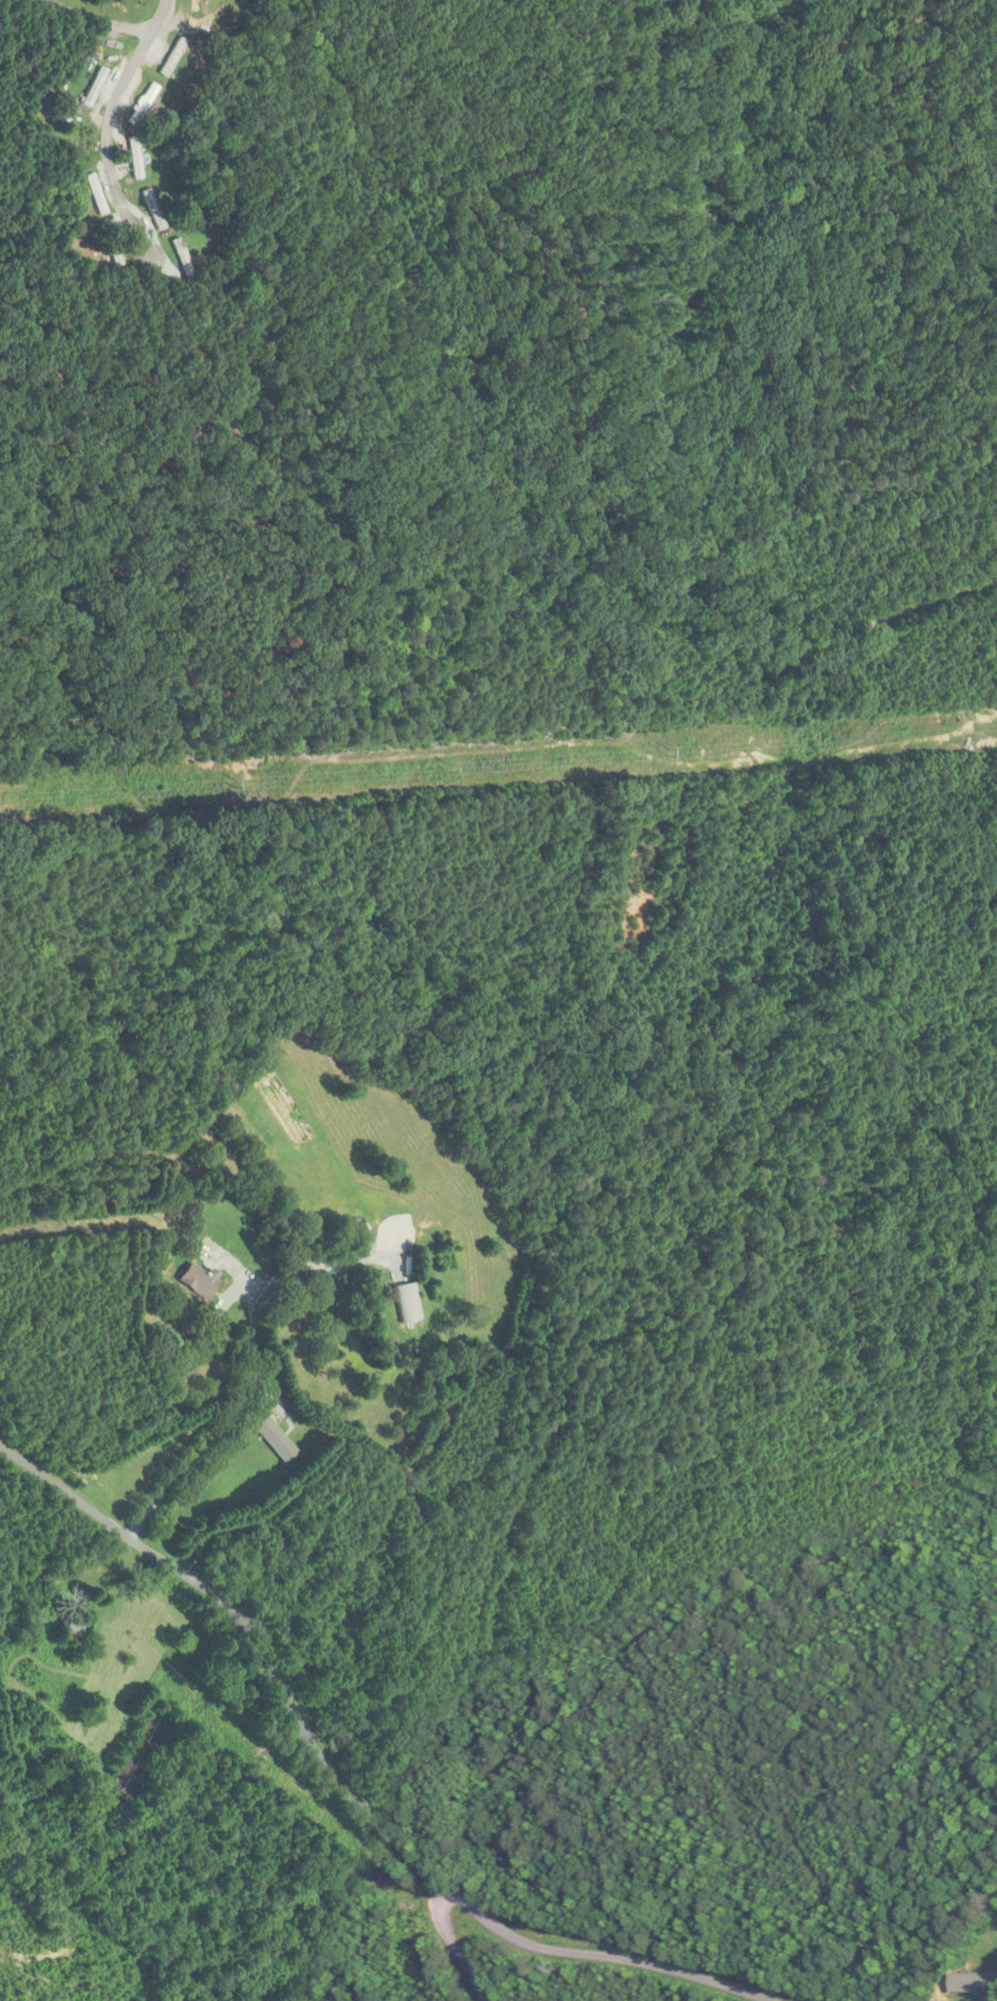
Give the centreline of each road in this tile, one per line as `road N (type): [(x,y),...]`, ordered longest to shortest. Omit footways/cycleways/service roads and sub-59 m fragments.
road 1 (residential): [(0,1449),(238,1618),(345,1788),(491,1922),(544,1947),(656,1964),(775,2000)]
road 2 (residential): [(164,0),(113,98),(104,137),(121,211),(146,256)]
road 3 (residential): [(441,1883),(446,1929),(487,2000)]

